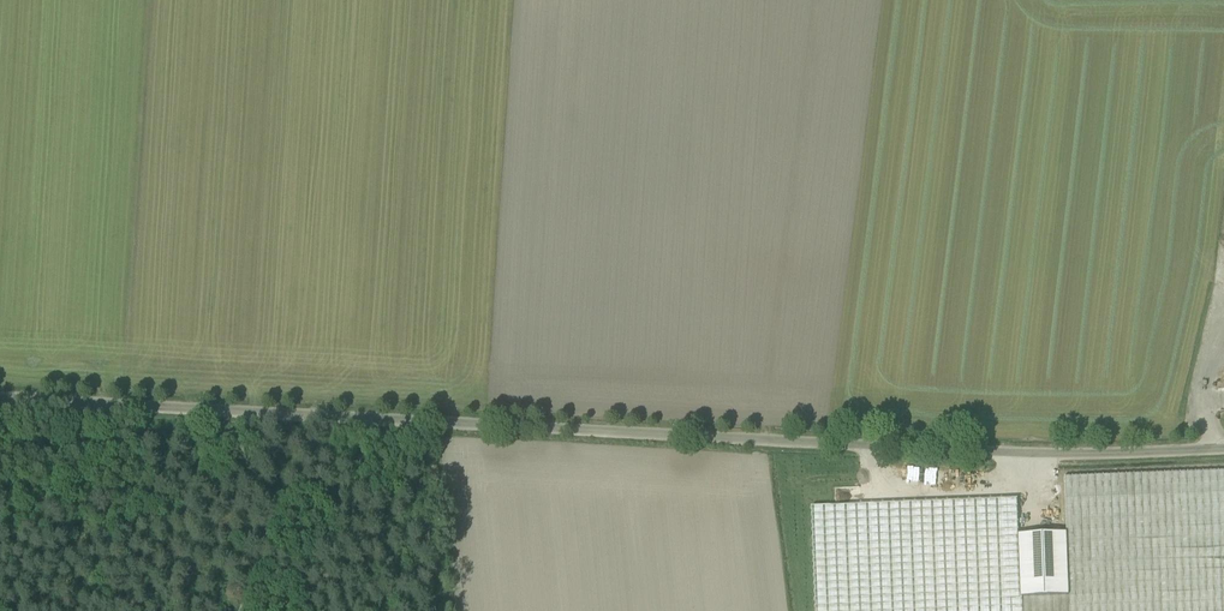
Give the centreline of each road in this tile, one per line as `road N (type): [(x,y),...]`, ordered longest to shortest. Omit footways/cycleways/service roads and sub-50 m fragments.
road 1 (unclassified): [(113,403),(998,448),(1223,444)]
road 2 (unclassified): [(10,399),(18,441),(104,446),(113,403)]

